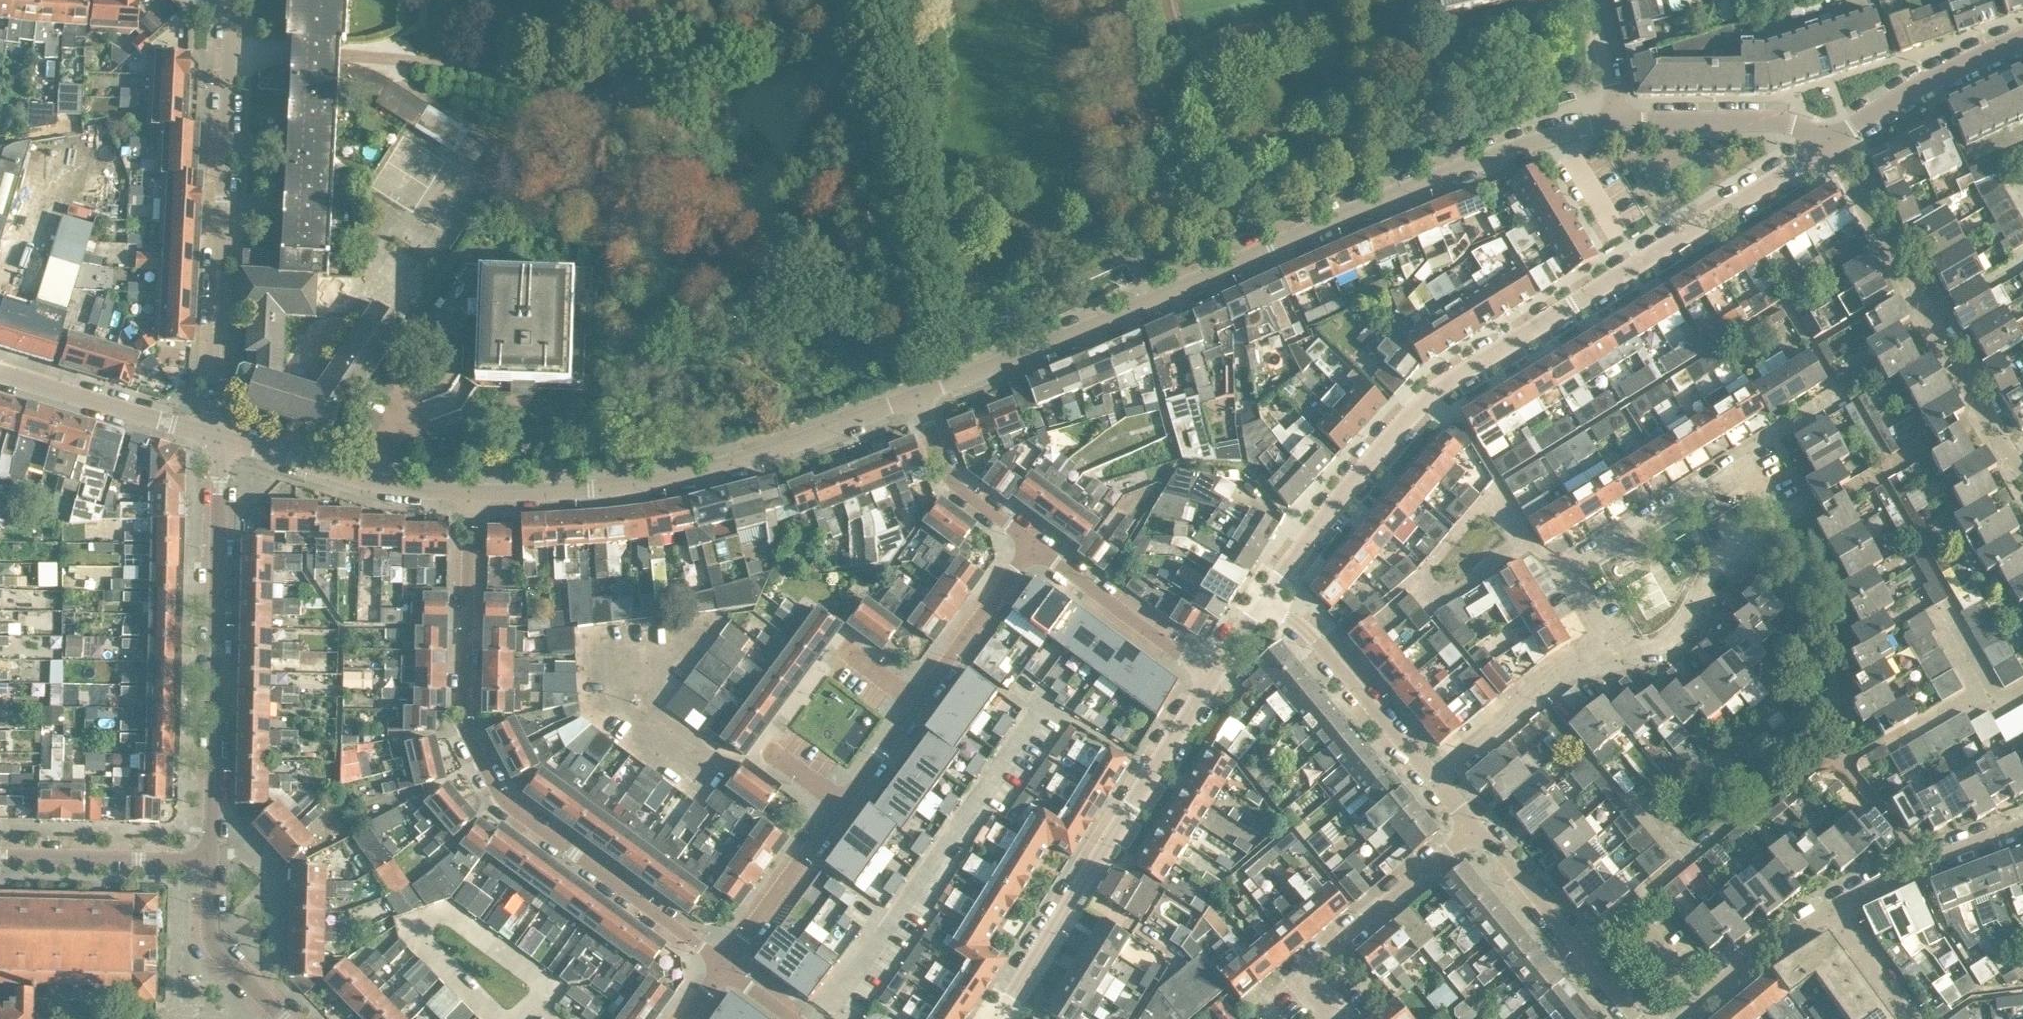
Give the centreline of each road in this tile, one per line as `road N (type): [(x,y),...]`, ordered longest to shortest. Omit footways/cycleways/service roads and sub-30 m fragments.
road 1 (unclassified): [(1269,586),(1435,395),(1825,148)]
road 2 (unclassified): [(919,396),(1556,134)]
road 3 (residential): [(723,962),(495,790),(465,720),(470,494)]
road 4 (unclassified): [(470,494),(684,477),(919,396)]
road 5 (unclassified): [(217,437),(233,0)]
road 6 (unclassified): [(211,860),(217,437)]
road 7 (unclassified): [(993,1015),(1208,672)]
road 8 (residential): [(2022,466),(1825,148)]
road 9 (residential): [(1612,652),(1572,586),(1578,566),(1749,463),(1780,518)]
road 10 (residential): [(1339,1018),(1301,972),(1474,825)]
road 11 (unclassified): [(217,437),(379,485),(470,494)]
road 12 (residential): [(1639,1018),(1474,825)]
road 13 (residential): [(1431,774),(1269,586)]
road 14 (residential): [(1825,148),(1916,82),(2022,38)]
road 15 (unclassified): [(0,372),(217,437)]
road 16 (residential): [(1431,774),(1554,678),(1612,652)]
road 17 (residential): [(1032,542),(1208,672)]
road 18 (unclassified): [(1825,148),(1806,132),(1771,124),(1619,123)]
road 19 (residential): [(211,860),(0,855)]
road 20 (residential): [(2022,826),(1830,909)]
road 21 (residential): [(1612,652),(1643,657),(1679,636),(1719,559),(1755,530)]
road 22 (residential): [(723,962),(842,805)]
road 23 (residential): [(919,701),(1032,542)]
road 24 (residential): [(1032,542),(953,480),(919,396)]
road 25 (unclassified): [(285,1018),(213,944),(211,860)]
road 26 (residential): [(1830,909),(1679,1018)]
road 27 (residential): [(1912,1018),(1830,909)]
road 28 (residential): [(842,805),(919,701)]
road 29 (residential): [(1592,0),(1619,123)]

